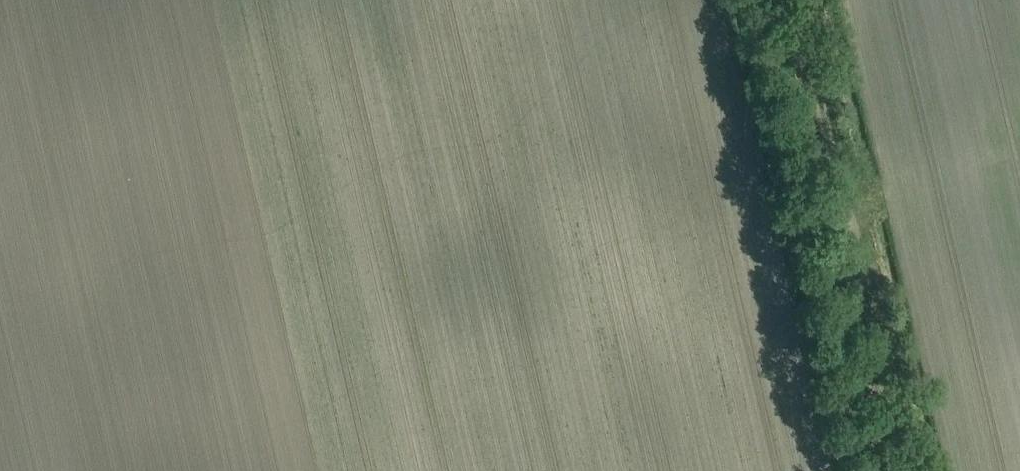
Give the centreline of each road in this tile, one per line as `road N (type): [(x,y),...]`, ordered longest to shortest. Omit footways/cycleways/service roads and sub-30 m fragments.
road 1 (track): [(899,470),(797,0)]

